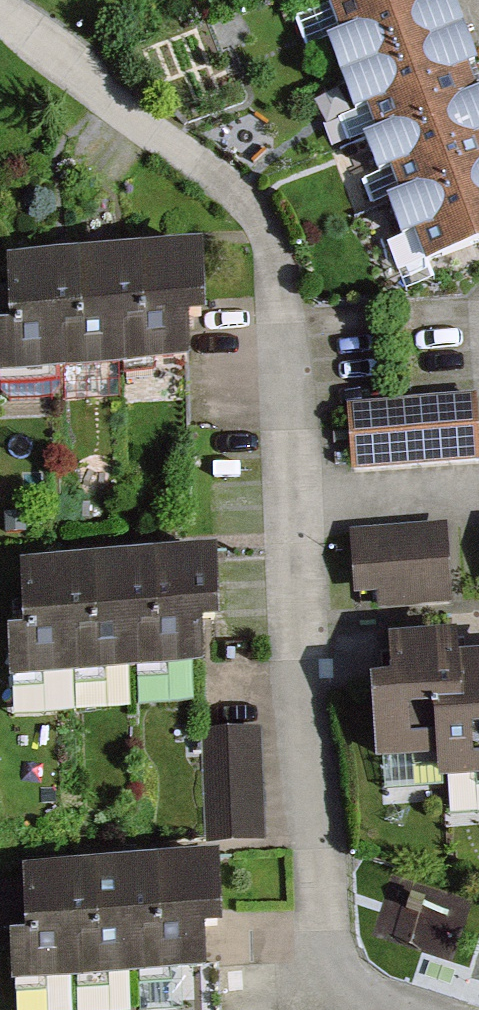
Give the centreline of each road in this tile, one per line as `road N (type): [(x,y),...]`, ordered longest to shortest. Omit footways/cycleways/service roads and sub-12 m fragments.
road 1 (residential): [(393,1009),(358,998),(326,956),(312,875),(269,255),(254,212),(0,6)]

